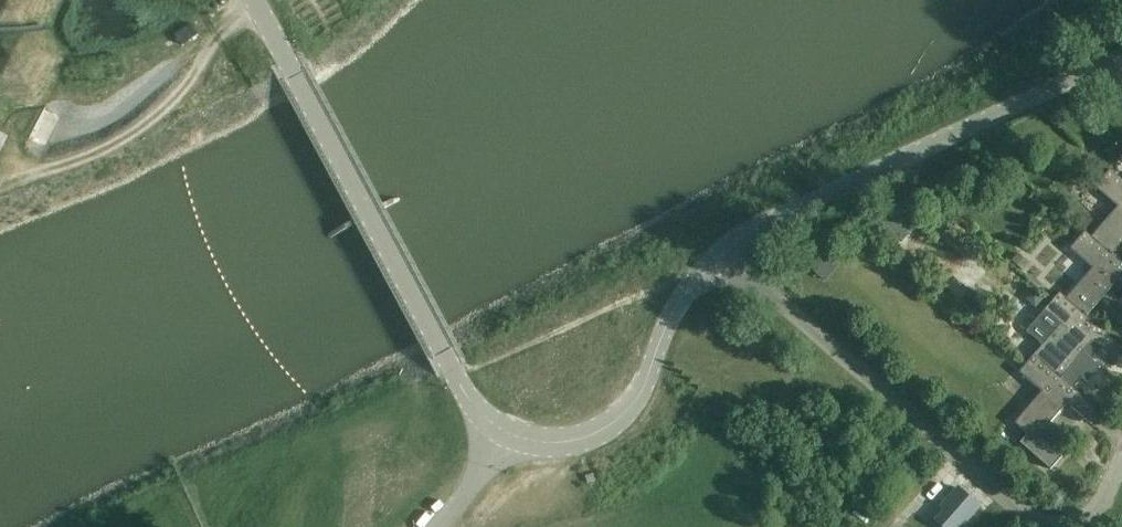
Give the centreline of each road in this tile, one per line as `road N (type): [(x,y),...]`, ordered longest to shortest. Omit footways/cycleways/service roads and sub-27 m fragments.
road 1 (unclassified): [(1121,55),(769,223),(723,255),(679,302),(643,392),(596,436),(558,444),(499,428)]
road 2 (tertiary): [(499,428),(467,397),(253,0)]
road 3 (track): [(254,1),(130,108),(61,132),(43,122)]

